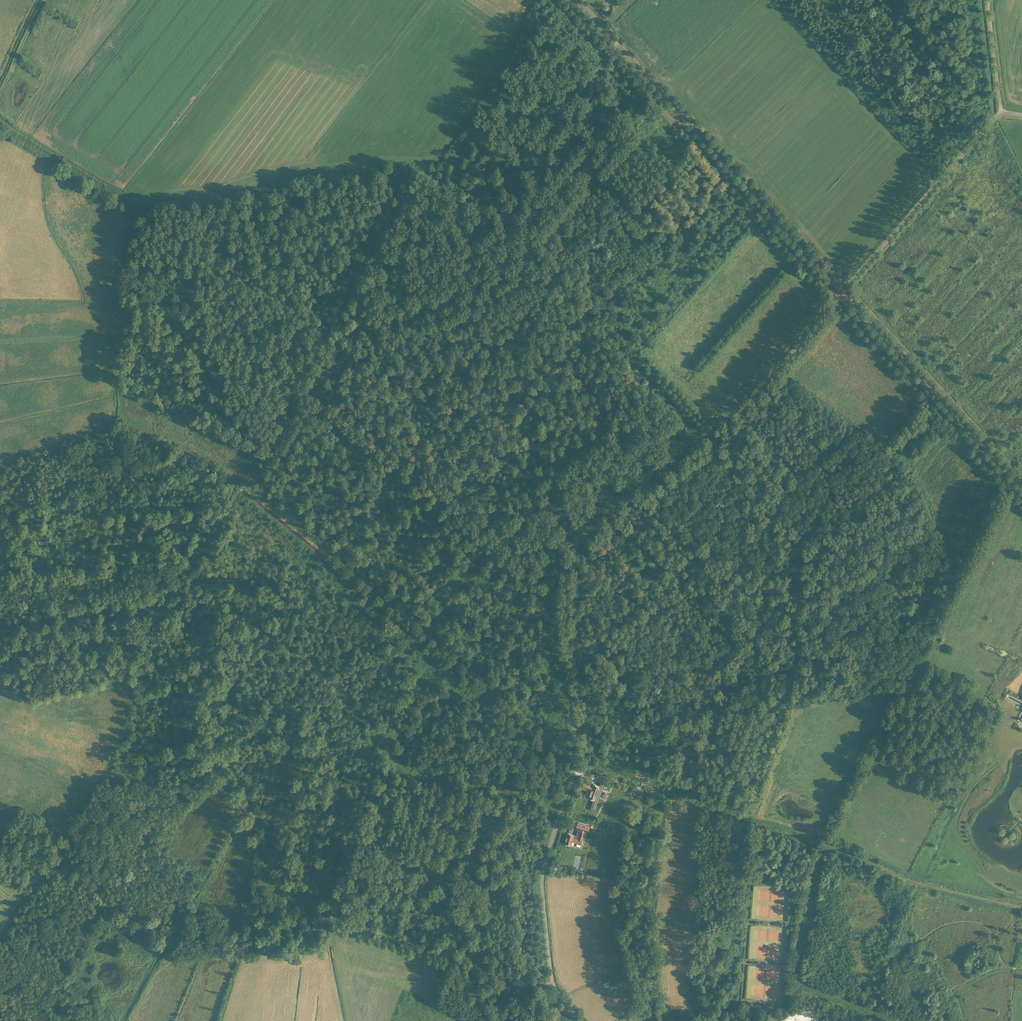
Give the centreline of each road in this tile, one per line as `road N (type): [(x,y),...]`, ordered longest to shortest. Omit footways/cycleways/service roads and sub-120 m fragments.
road 1 (unclassified): [(846,290),(735,421),(568,556),(563,603),(575,760),(544,867),(554,986)]
road 2 (track): [(575,752),(248,483)]
road 3 (track): [(1009,487),(832,843)]
road 4 (tertiary): [(577,0),(846,290)]
road 5 (track): [(564,797),(412,776),(310,661)]
road 6 (tertiary): [(846,290),(1021,483)]
road 7 (unclassified): [(846,290),(995,121),(1021,116)]
road 8 (track): [(832,843),(925,885),(1021,908)]
road 9 (track): [(310,661),(190,569)]

